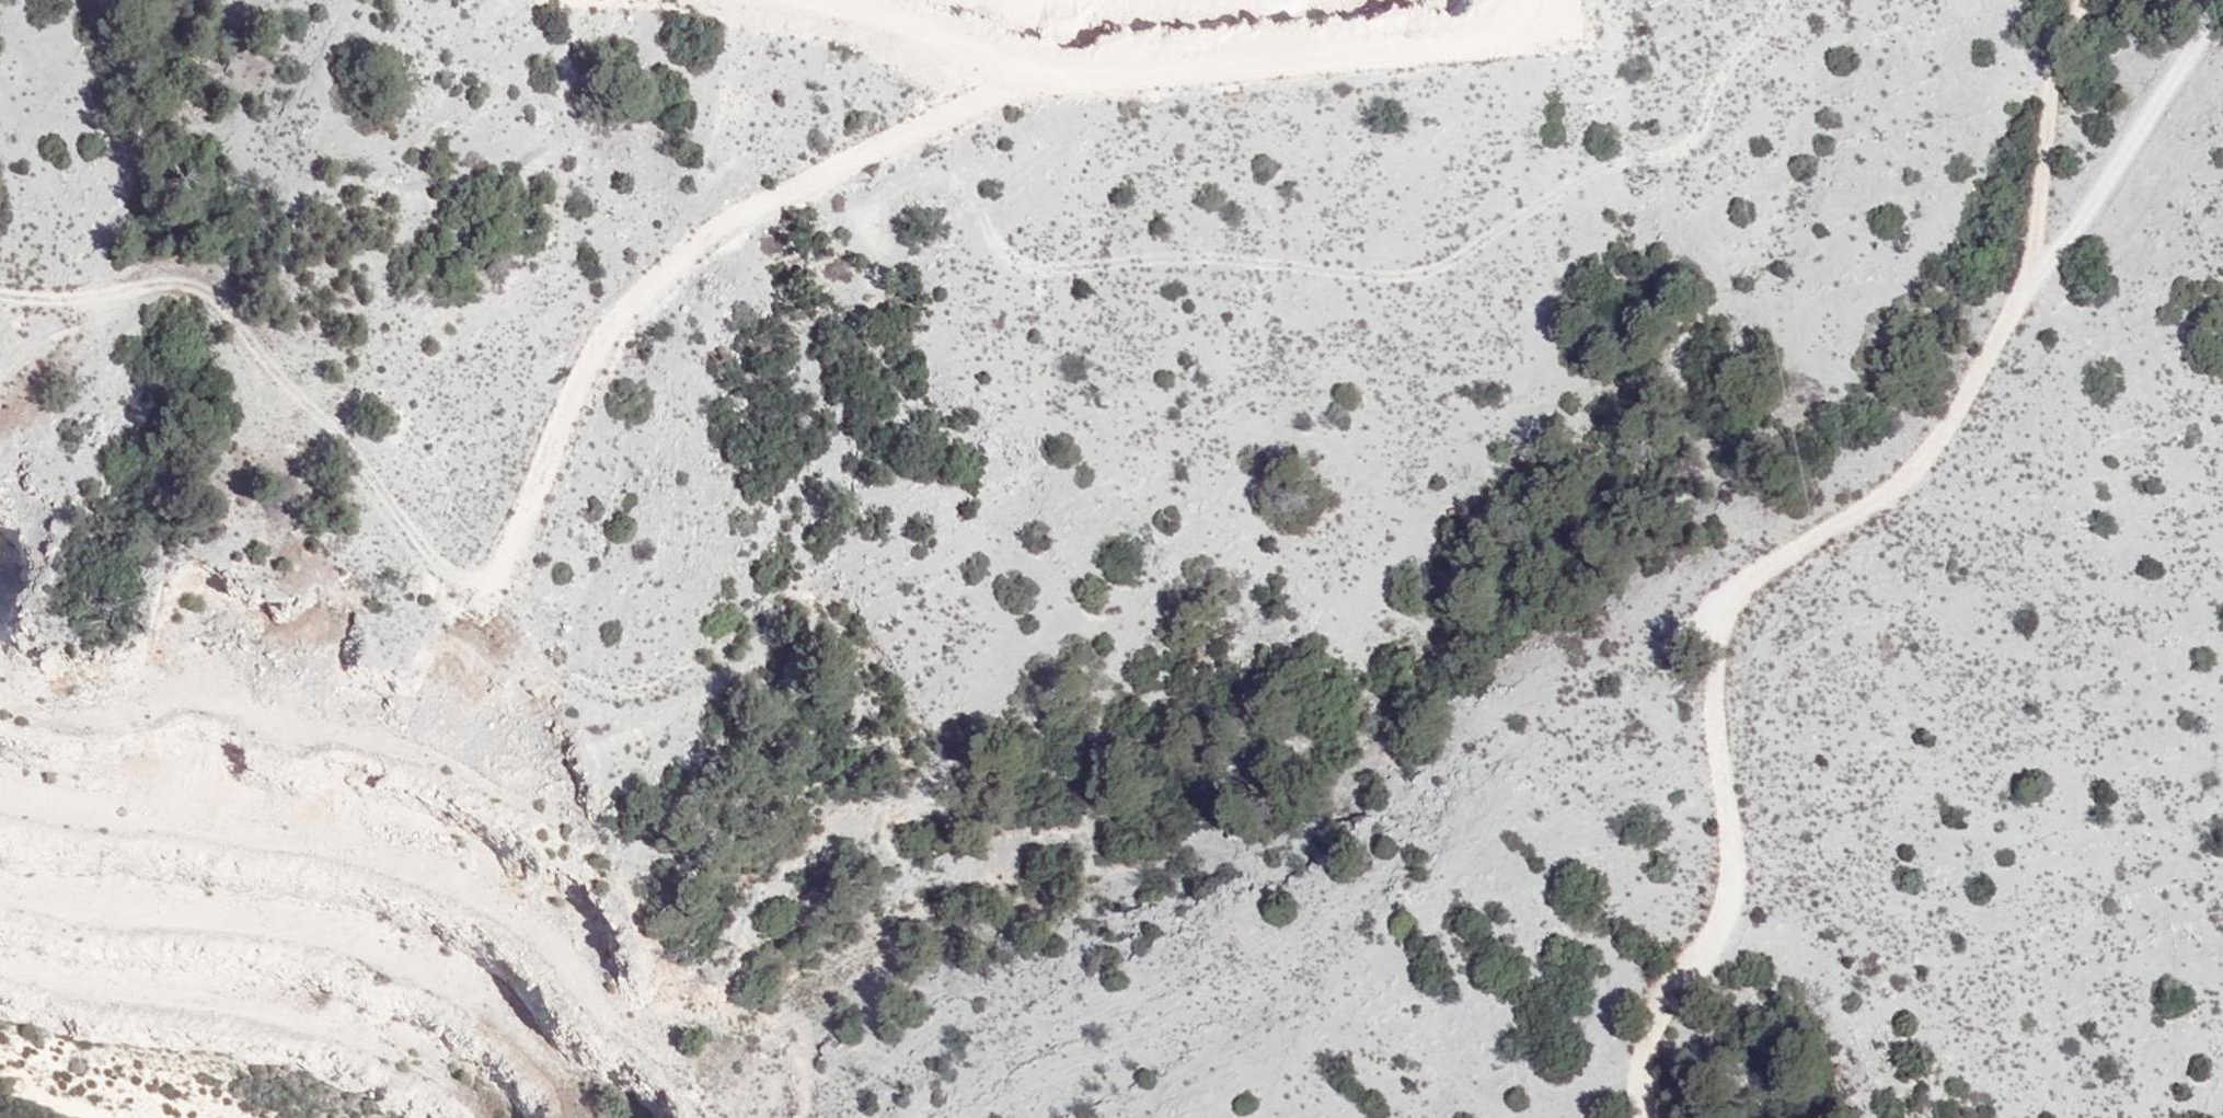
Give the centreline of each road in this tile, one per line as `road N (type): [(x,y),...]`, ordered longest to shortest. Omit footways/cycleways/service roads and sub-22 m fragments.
road 1 (track): [(2077,0),(2052,77),(2027,285),(1931,454),(1759,562),(1732,603),(1718,651),(1735,866),(1642,1060),(1653,1117)]
road 2 (track): [(2027,285),(2222,0)]

